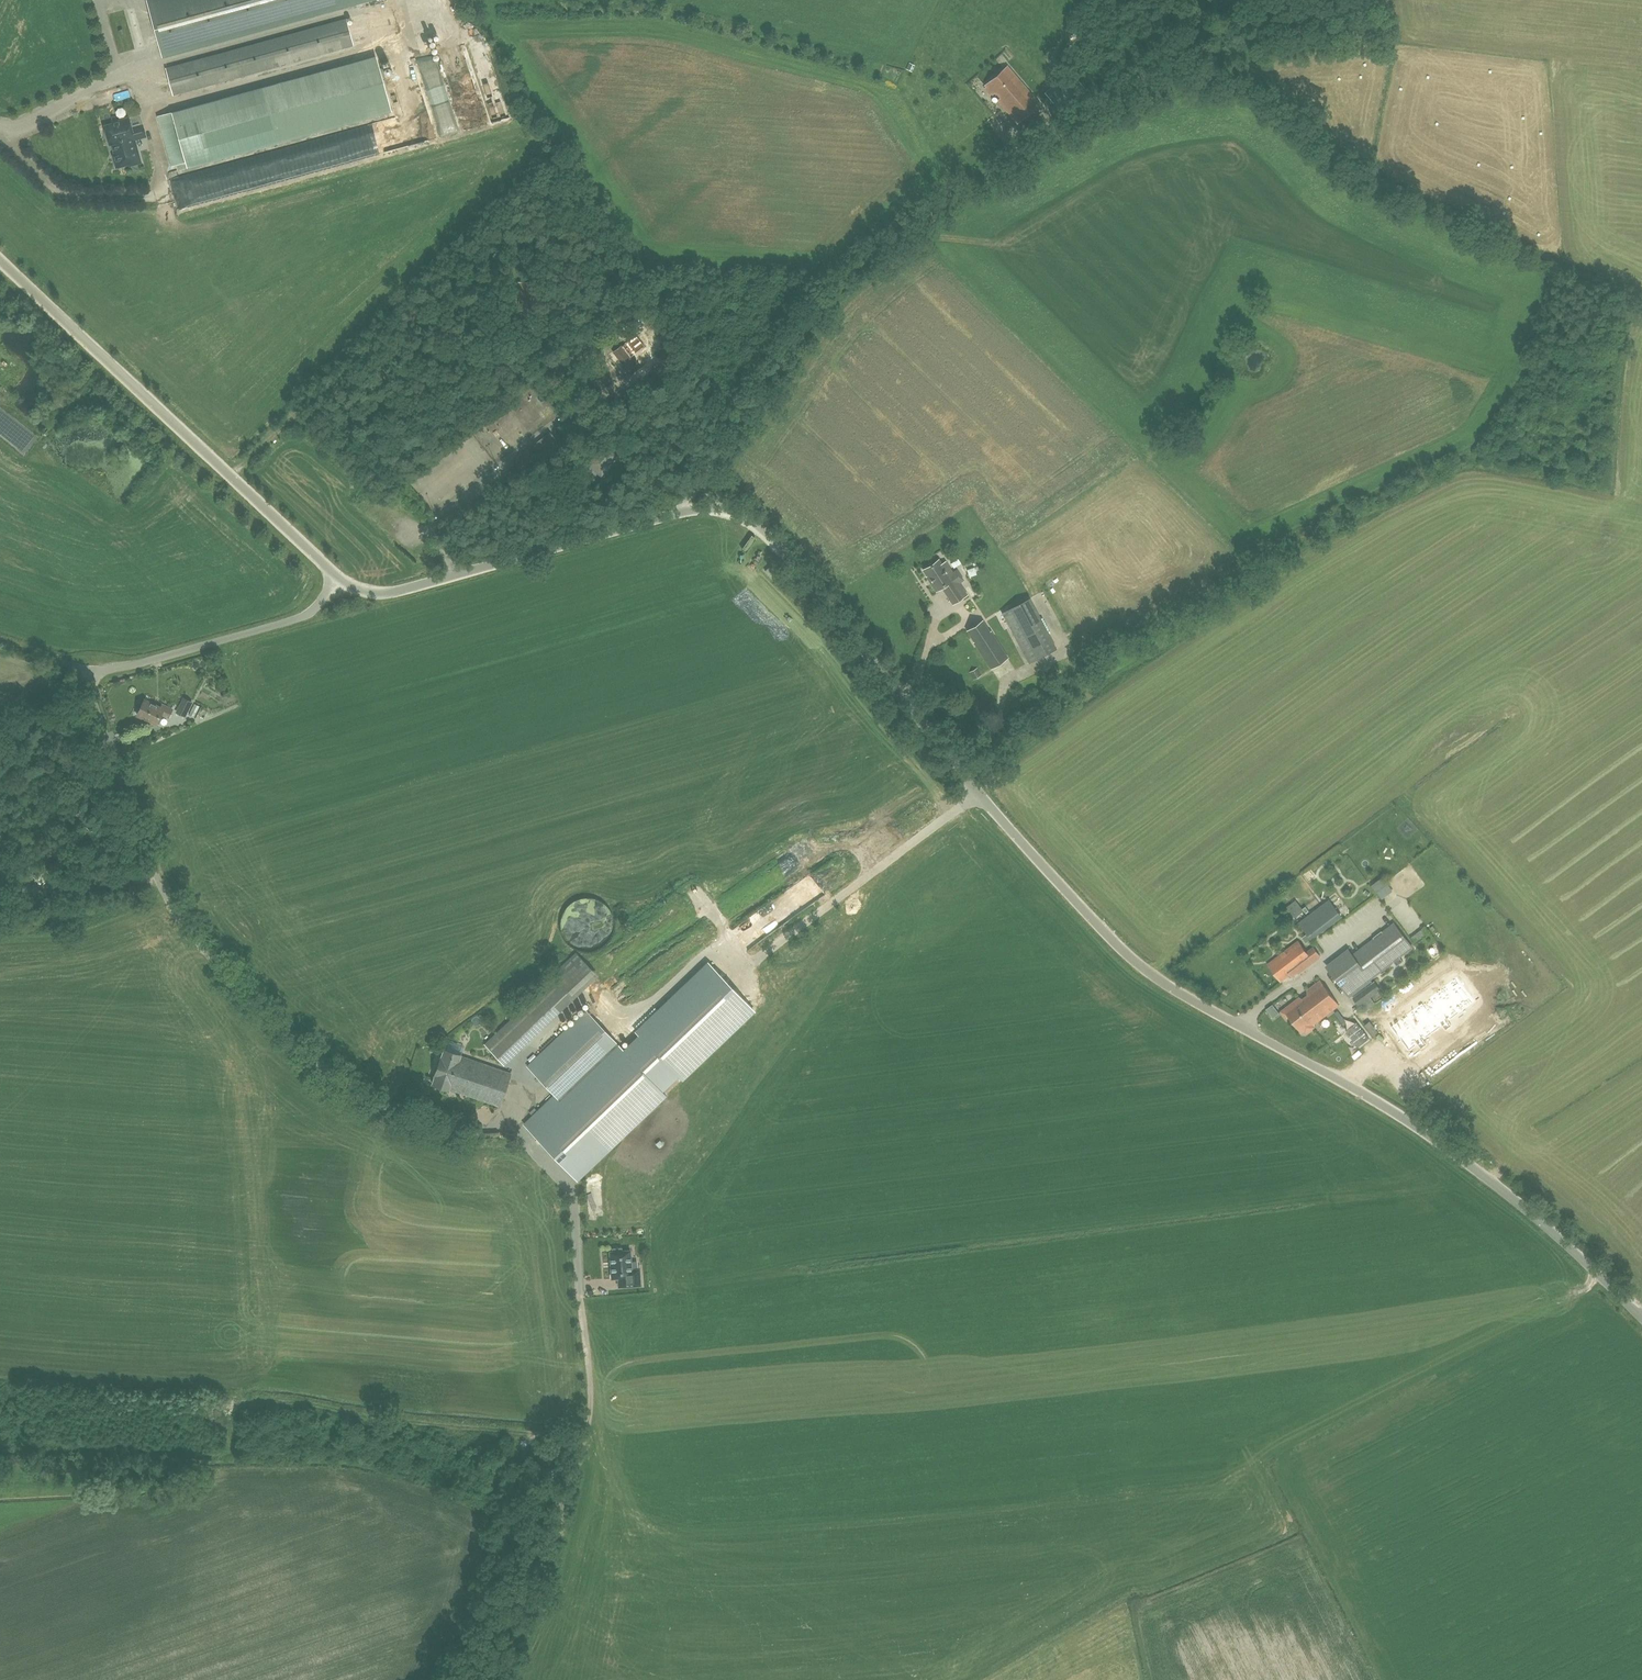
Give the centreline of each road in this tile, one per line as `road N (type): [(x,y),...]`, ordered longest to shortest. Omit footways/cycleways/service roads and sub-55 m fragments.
road 1 (unclassified): [(1641,1318),(1541,1222),(1447,1149),(1131,960),(978,794),(757,525),(702,510),(389,595),(354,590),(335,577)]
road 2 (unclassified): [(335,577),(0,261)]
road 3 (track): [(457,1679),(558,1524),(589,1386),(579,1297)]
road 4 (unclassified): [(88,679),(310,614),(335,577)]
road 5 (track): [(421,529),(297,415),(232,480)]

